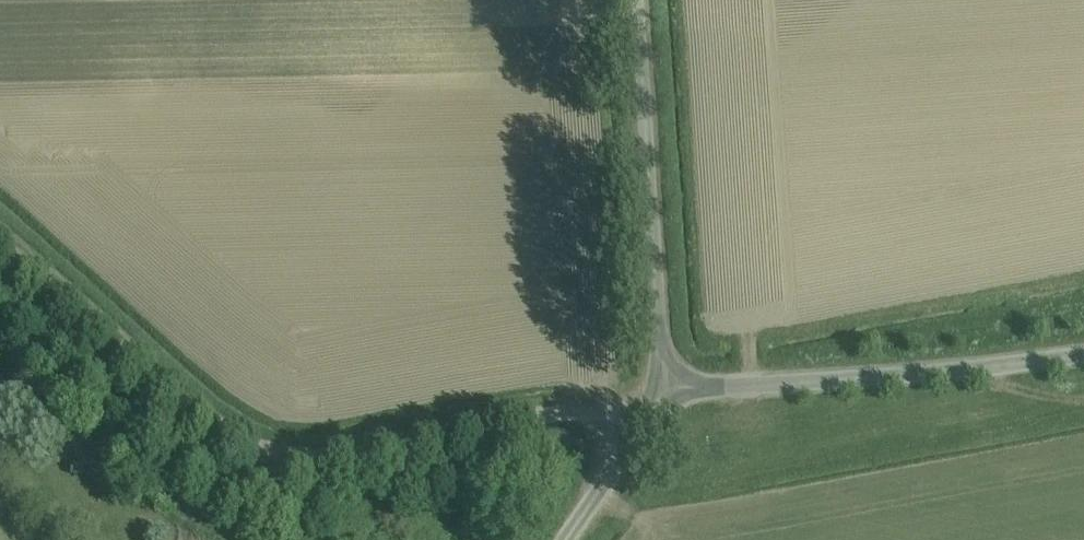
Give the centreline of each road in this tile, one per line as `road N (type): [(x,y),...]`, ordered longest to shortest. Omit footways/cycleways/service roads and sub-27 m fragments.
road 1 (track): [(358,453),(263,448),(223,426),(0,230)]
road 2 (unclassified): [(1083,355),(665,388)]
road 3 (unclassified): [(665,388),(639,0)]
road 4 (track): [(665,388),(358,453)]
road 5 (unclassified): [(567,539),(665,388)]

